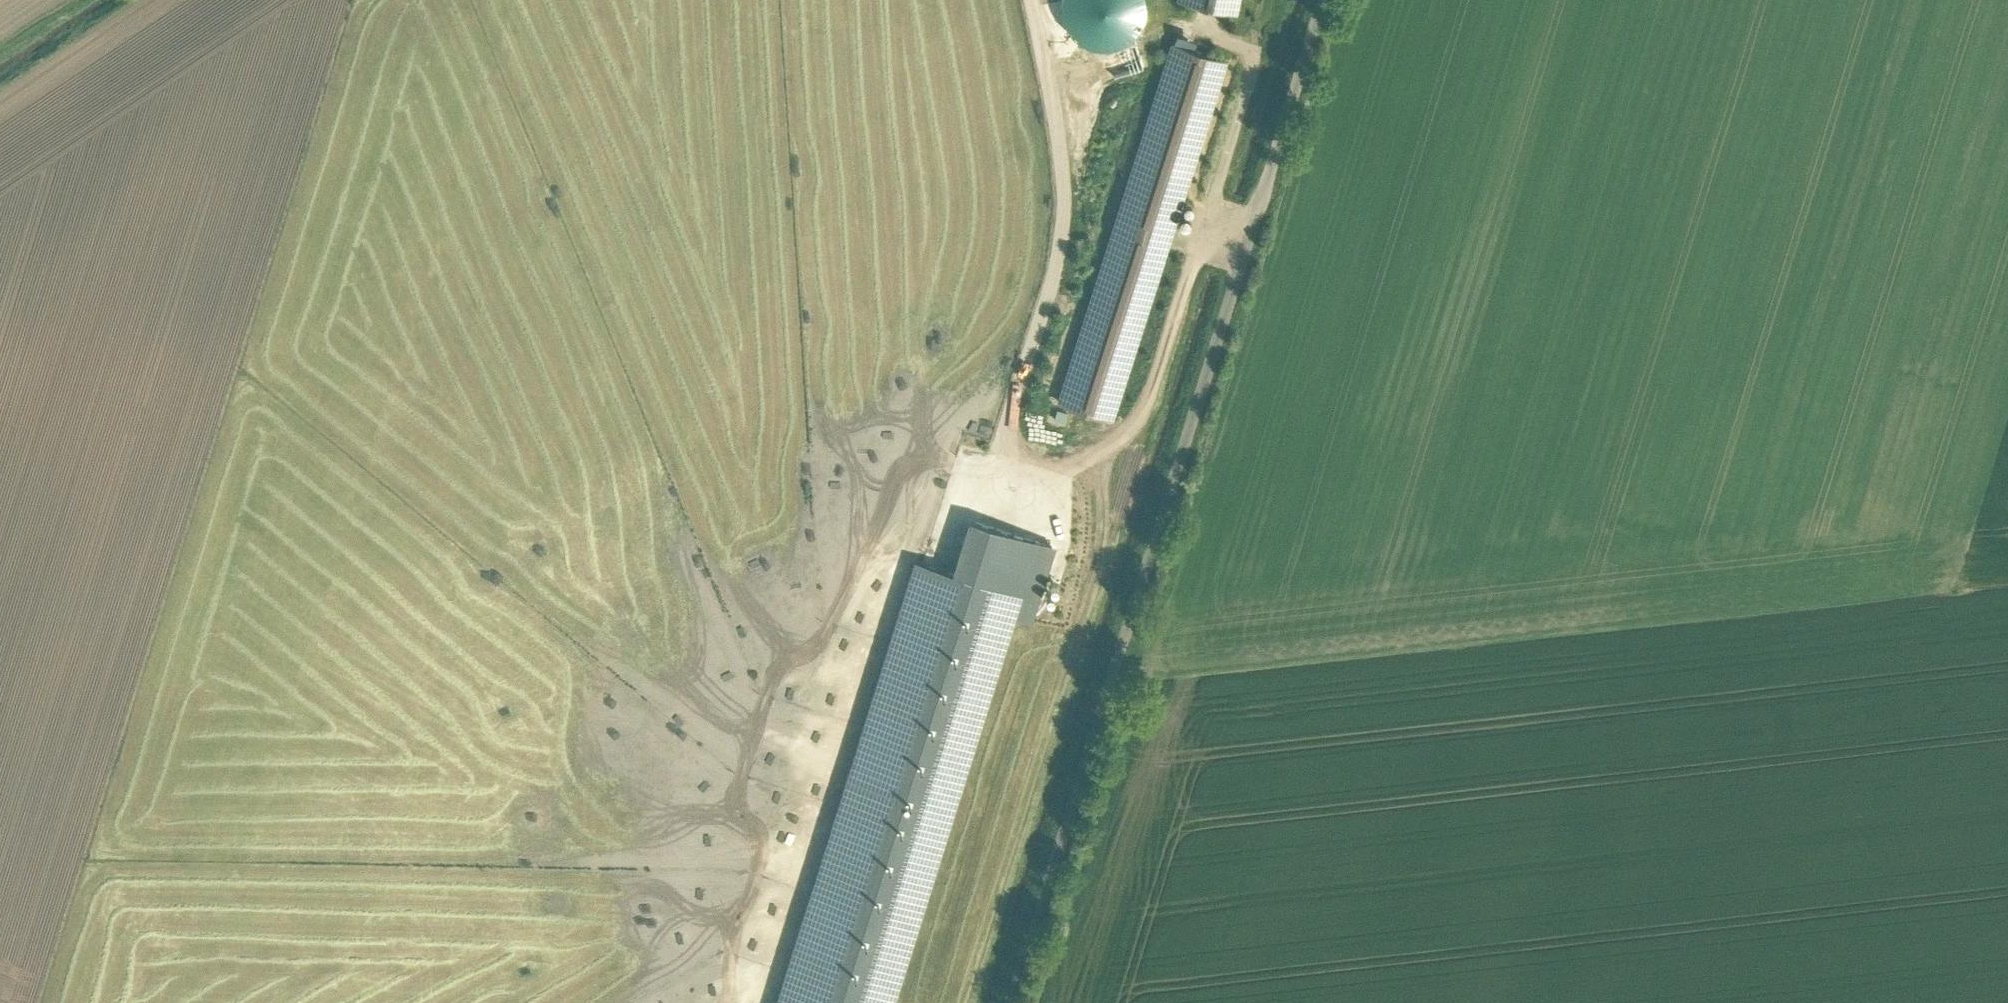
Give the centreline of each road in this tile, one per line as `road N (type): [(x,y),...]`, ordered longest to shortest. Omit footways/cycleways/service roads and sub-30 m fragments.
road 1 (unclassified): [(1008,1002),(1327,0)]

